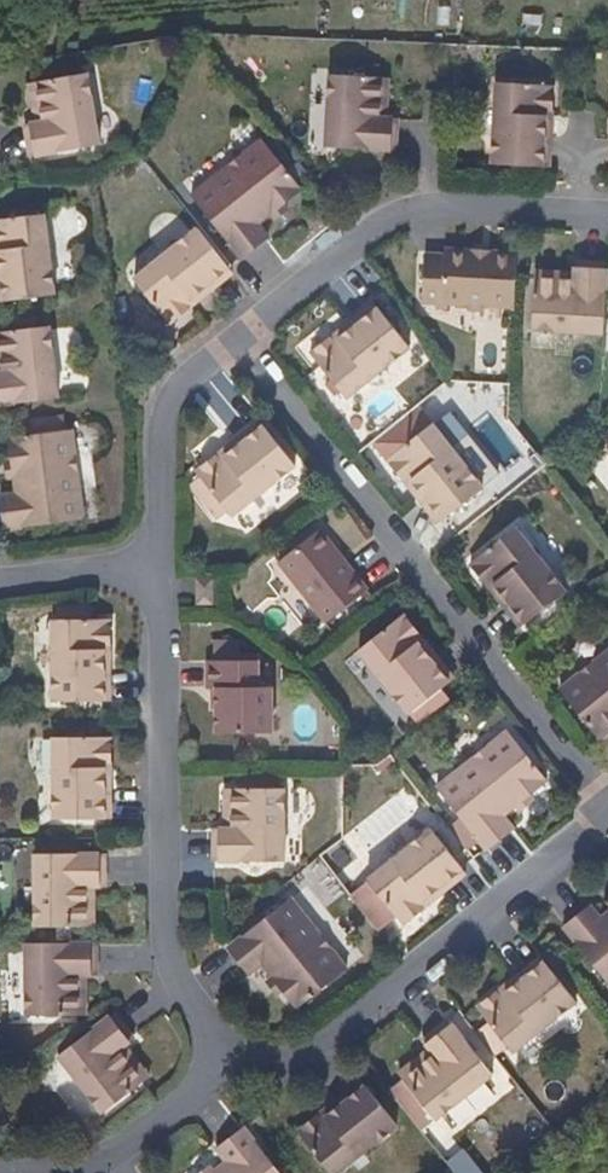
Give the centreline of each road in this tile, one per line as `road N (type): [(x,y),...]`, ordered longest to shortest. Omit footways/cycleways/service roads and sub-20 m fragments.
road 1 (residential): [(243,340),(607,805)]
road 2 (residential): [(169,569),(168,936),(182,985),(211,1026),(231,1093)]
road 3 (residential): [(231,1093),(338,1039),(607,813)]
road 4 (residential): [(607,217),(436,206),(365,237),(243,340)]
road 5 (residential): [(243,340),(193,382),(169,428),(169,569)]
road 6 (residential): [(17,1172),(91,1169),(231,1093)]
road 7 (residential): [(0,579),(169,569)]

